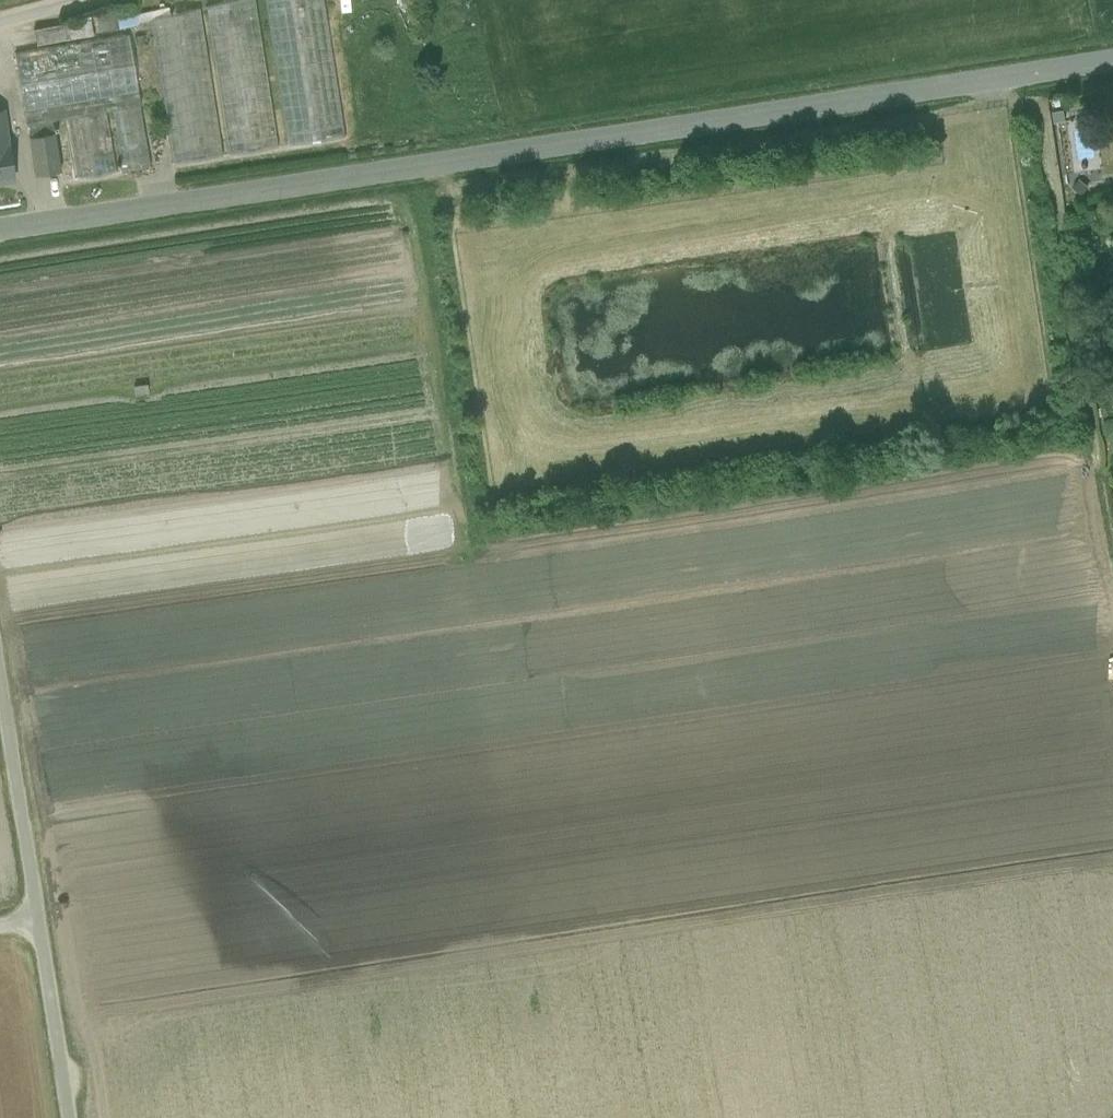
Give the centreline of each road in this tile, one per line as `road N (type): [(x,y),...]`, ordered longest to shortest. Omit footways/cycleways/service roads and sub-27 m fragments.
road 1 (unclassified): [(1112,61),(0,232)]
road 2 (track): [(0,669),(70,1117)]

